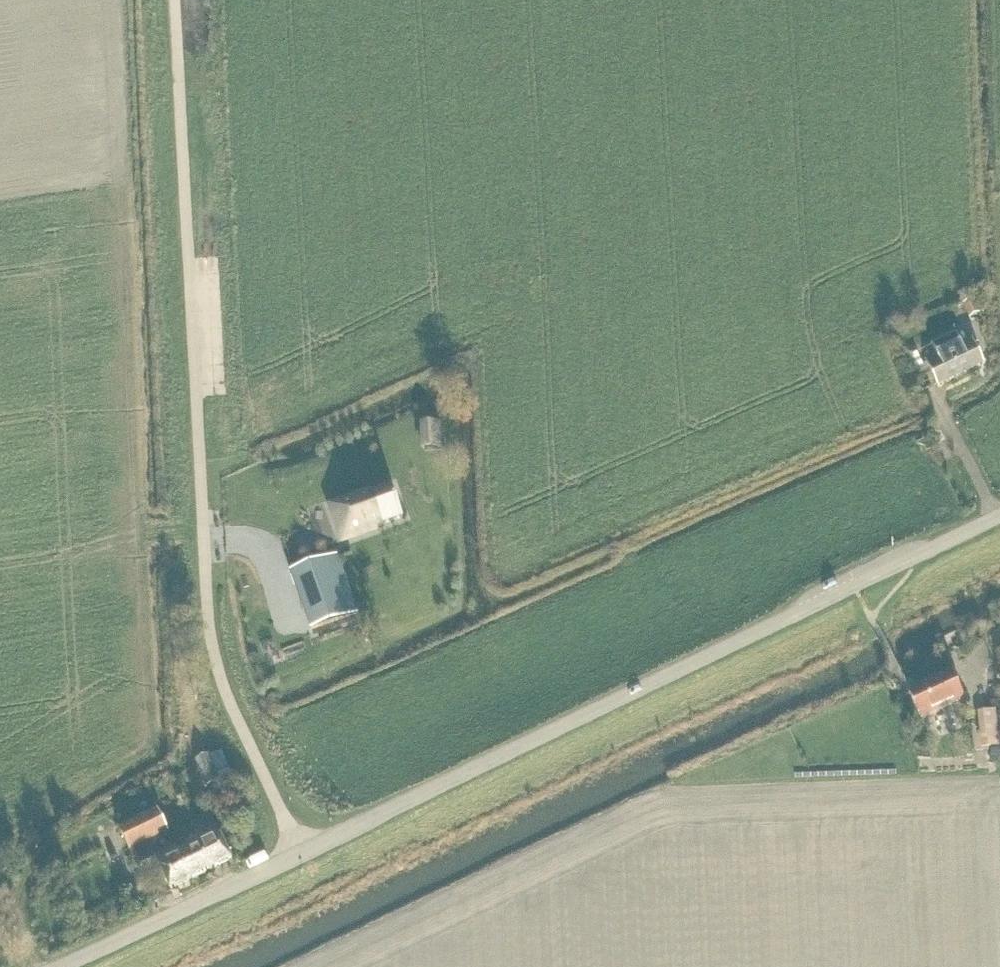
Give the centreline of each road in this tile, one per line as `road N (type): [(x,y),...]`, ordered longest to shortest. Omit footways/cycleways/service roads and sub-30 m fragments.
road 1 (tertiary): [(60,966),(999,516)]
road 2 (track): [(300,854),(213,650),(174,0)]

